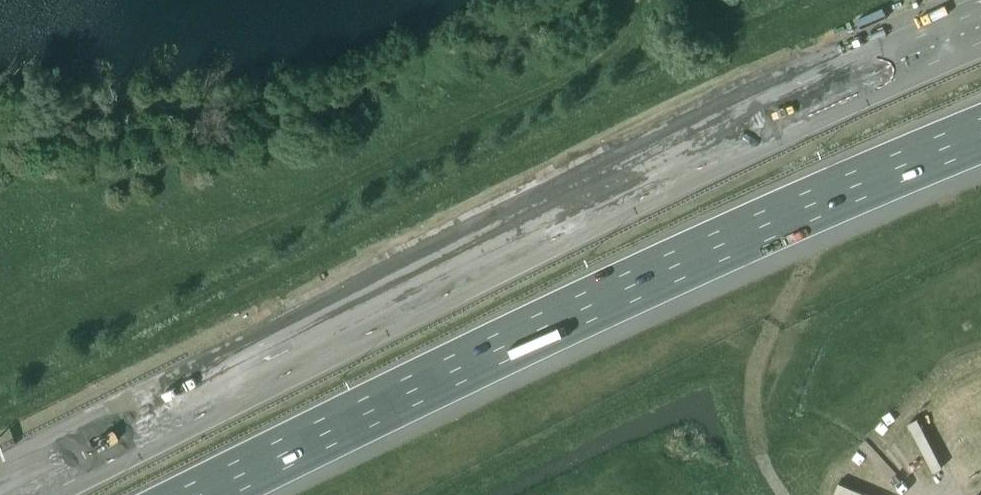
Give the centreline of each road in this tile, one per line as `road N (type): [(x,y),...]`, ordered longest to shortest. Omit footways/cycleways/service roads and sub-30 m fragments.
road 1 (motorway): [(980,27),(713,143),(5,494)]
road 2 (motorway): [(211,494),(511,350),(980,141)]
road 3 (track): [(762,459),(749,408),(752,375),(829,215)]

